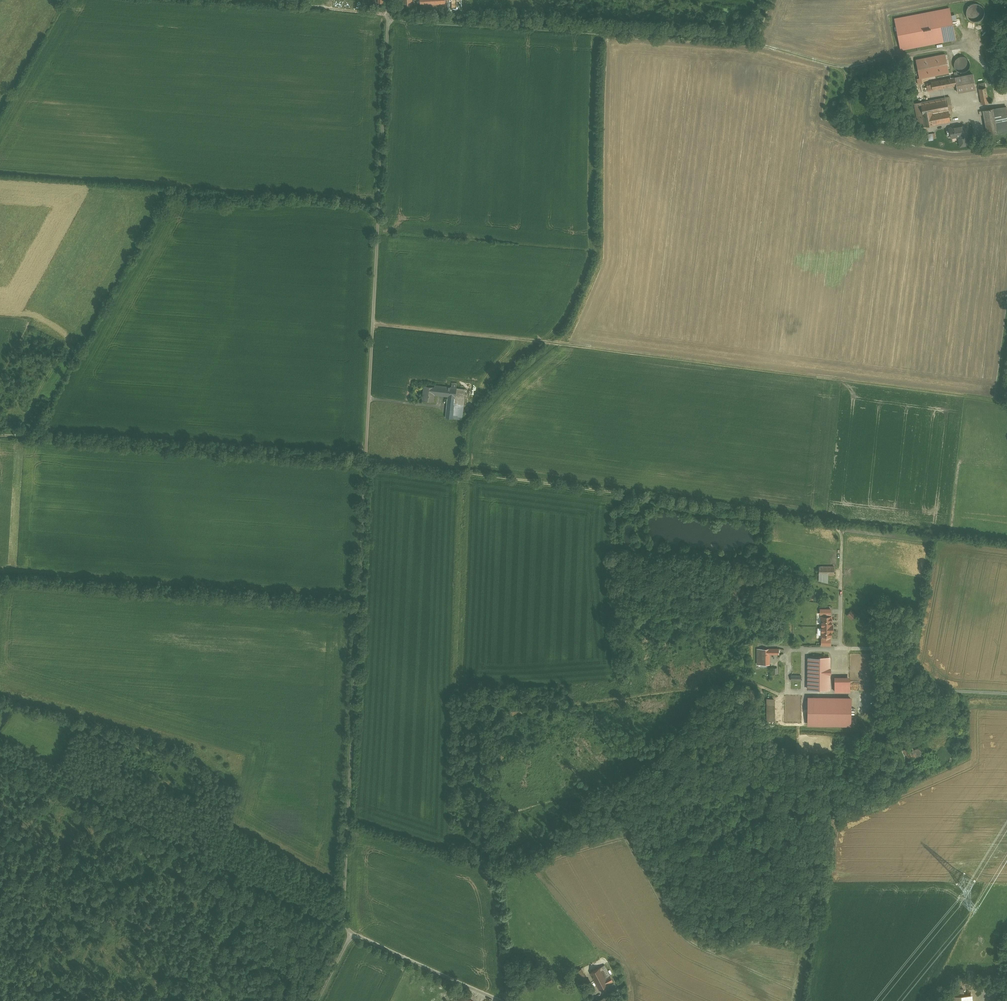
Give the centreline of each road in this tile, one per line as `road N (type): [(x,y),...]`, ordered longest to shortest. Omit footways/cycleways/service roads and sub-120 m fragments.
road 1 (unclassified): [(343,933),(390,0)]
road 2 (track): [(840,588),(842,541),(827,524),(375,458),(0,437)]
road 3 (track): [(855,139),(842,71),(754,45),(389,19)]
road 4 (track): [(389,15),(185,0)]
road 5 (unclassified): [(499,1000),(343,933)]

